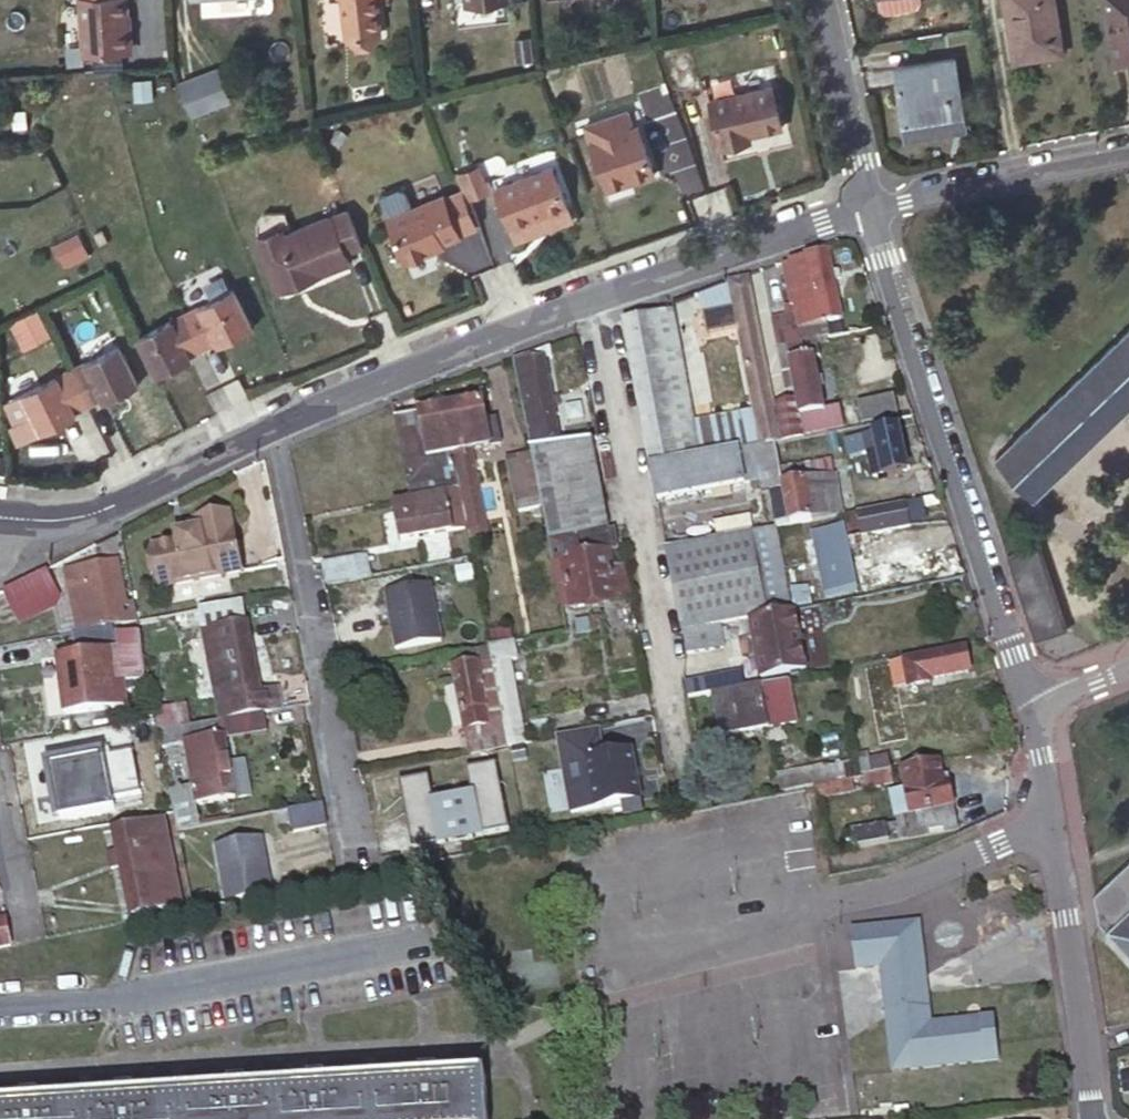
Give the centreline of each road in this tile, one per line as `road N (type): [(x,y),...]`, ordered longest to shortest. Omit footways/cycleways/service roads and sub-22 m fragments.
road 1 (tertiary): [(873,209),(272,426)]
road 2 (residential): [(873,209),(1035,704)]
road 3 (residential): [(351,856),(272,426)]
road 4 (residential): [(0,1008),(174,992),(420,942)]
road 5 (residential): [(1035,704),(1096,1118)]
road 6 (tertiary): [(873,209),(1128,148)]
road 7 (tertiary): [(272,426),(150,490),(68,518)]
road 8 (tertiary): [(827,0),(873,209)]
road 9 (residential): [(0,795),(30,934)]

